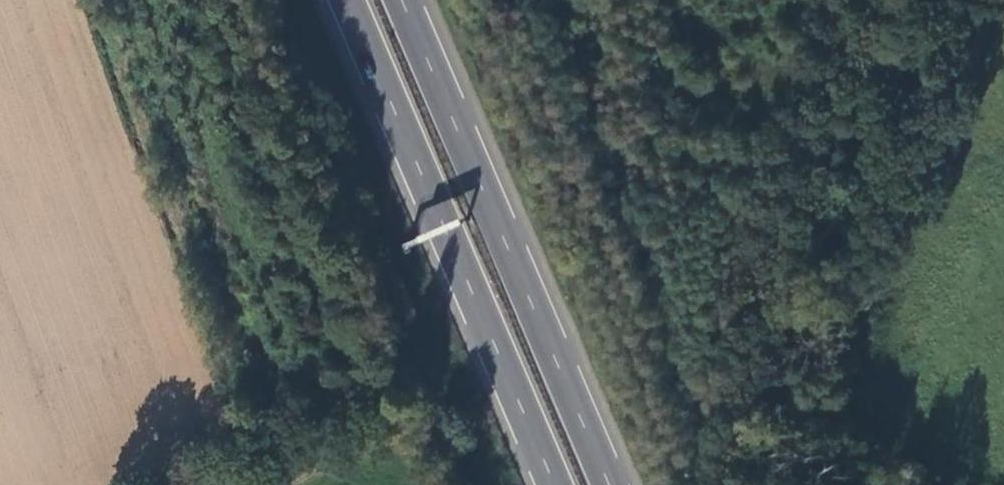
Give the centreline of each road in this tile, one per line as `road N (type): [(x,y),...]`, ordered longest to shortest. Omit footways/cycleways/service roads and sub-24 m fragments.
road 1 (trunk): [(614,484),(406,0)]
road 2 (trunk): [(350,0),(558,484)]

